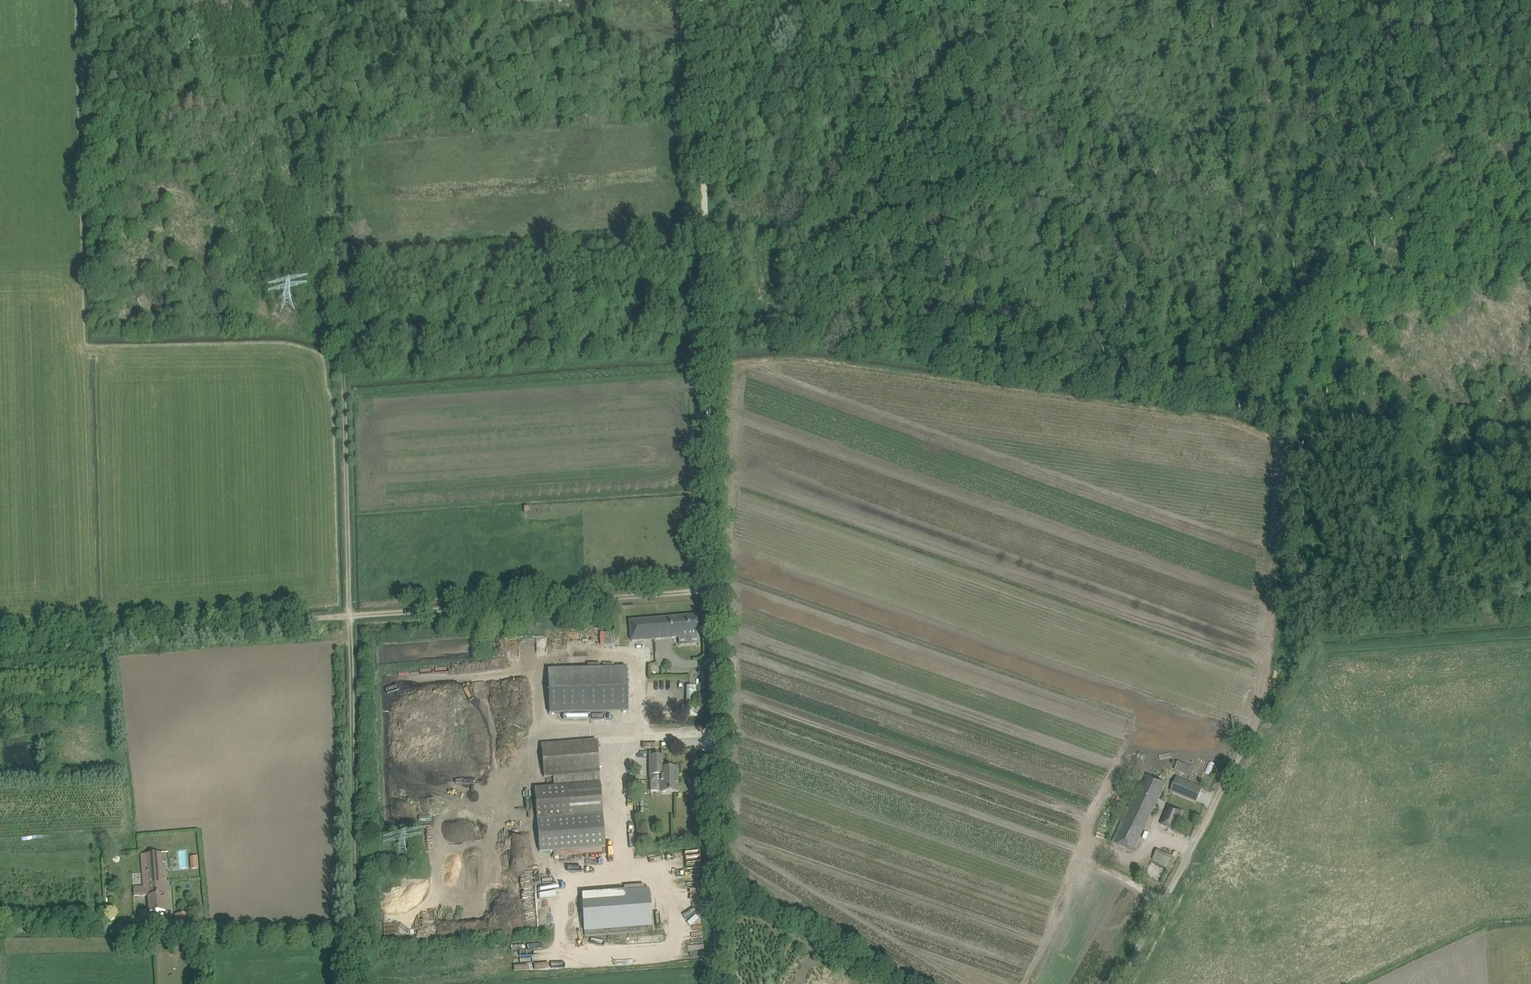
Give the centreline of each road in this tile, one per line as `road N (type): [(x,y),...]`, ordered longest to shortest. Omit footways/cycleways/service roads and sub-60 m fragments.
road 1 (track): [(353,983),(334,0)]
road 2 (track): [(0,638),(715,593)]
road 3 (track): [(1325,257),(1222,388),(1293,439),(1330,493),(1336,522),(1304,635),(1272,681),(1196,843)]
road 4 (track): [(702,3),(715,593)]
road 5 (track): [(1080,0),(702,3)]
road 6 (track): [(710,366),(344,395)]
road 7 (unclassified): [(722,983),(717,709)]
road 8 (track): [(1325,257),(1319,0)]
road 9 (unclassified): [(1121,983),(1196,843)]

